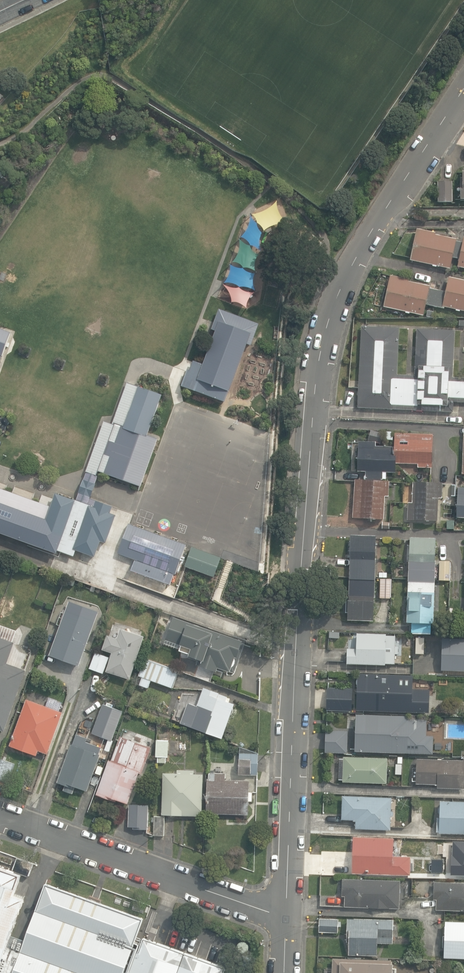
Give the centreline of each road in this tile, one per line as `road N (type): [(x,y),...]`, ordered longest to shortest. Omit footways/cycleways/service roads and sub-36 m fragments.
road 1 (residential): [(287,911),(315,372),(351,268),(463,89)]
road 2 (residential): [(287,911),(269,912),(0,814)]

